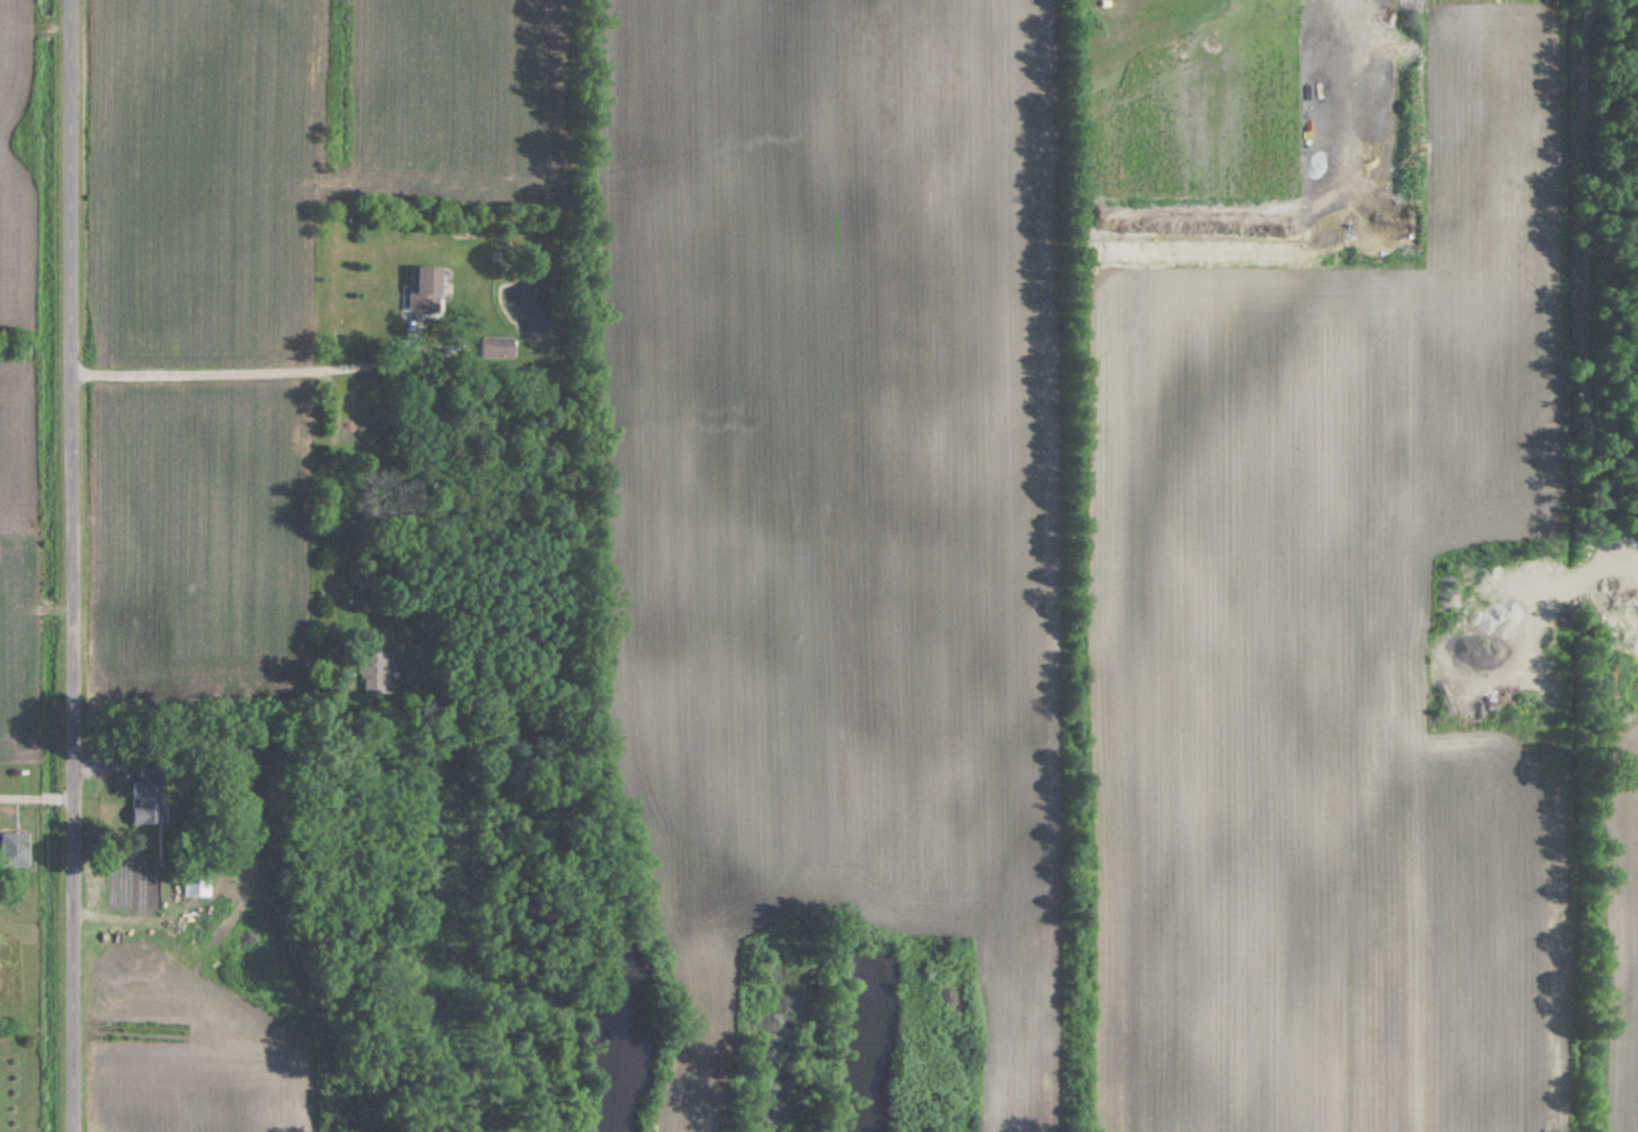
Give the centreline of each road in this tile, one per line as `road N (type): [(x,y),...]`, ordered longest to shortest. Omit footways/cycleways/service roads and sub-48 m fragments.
road 1 (residential): [(74,1131),(69,0)]

